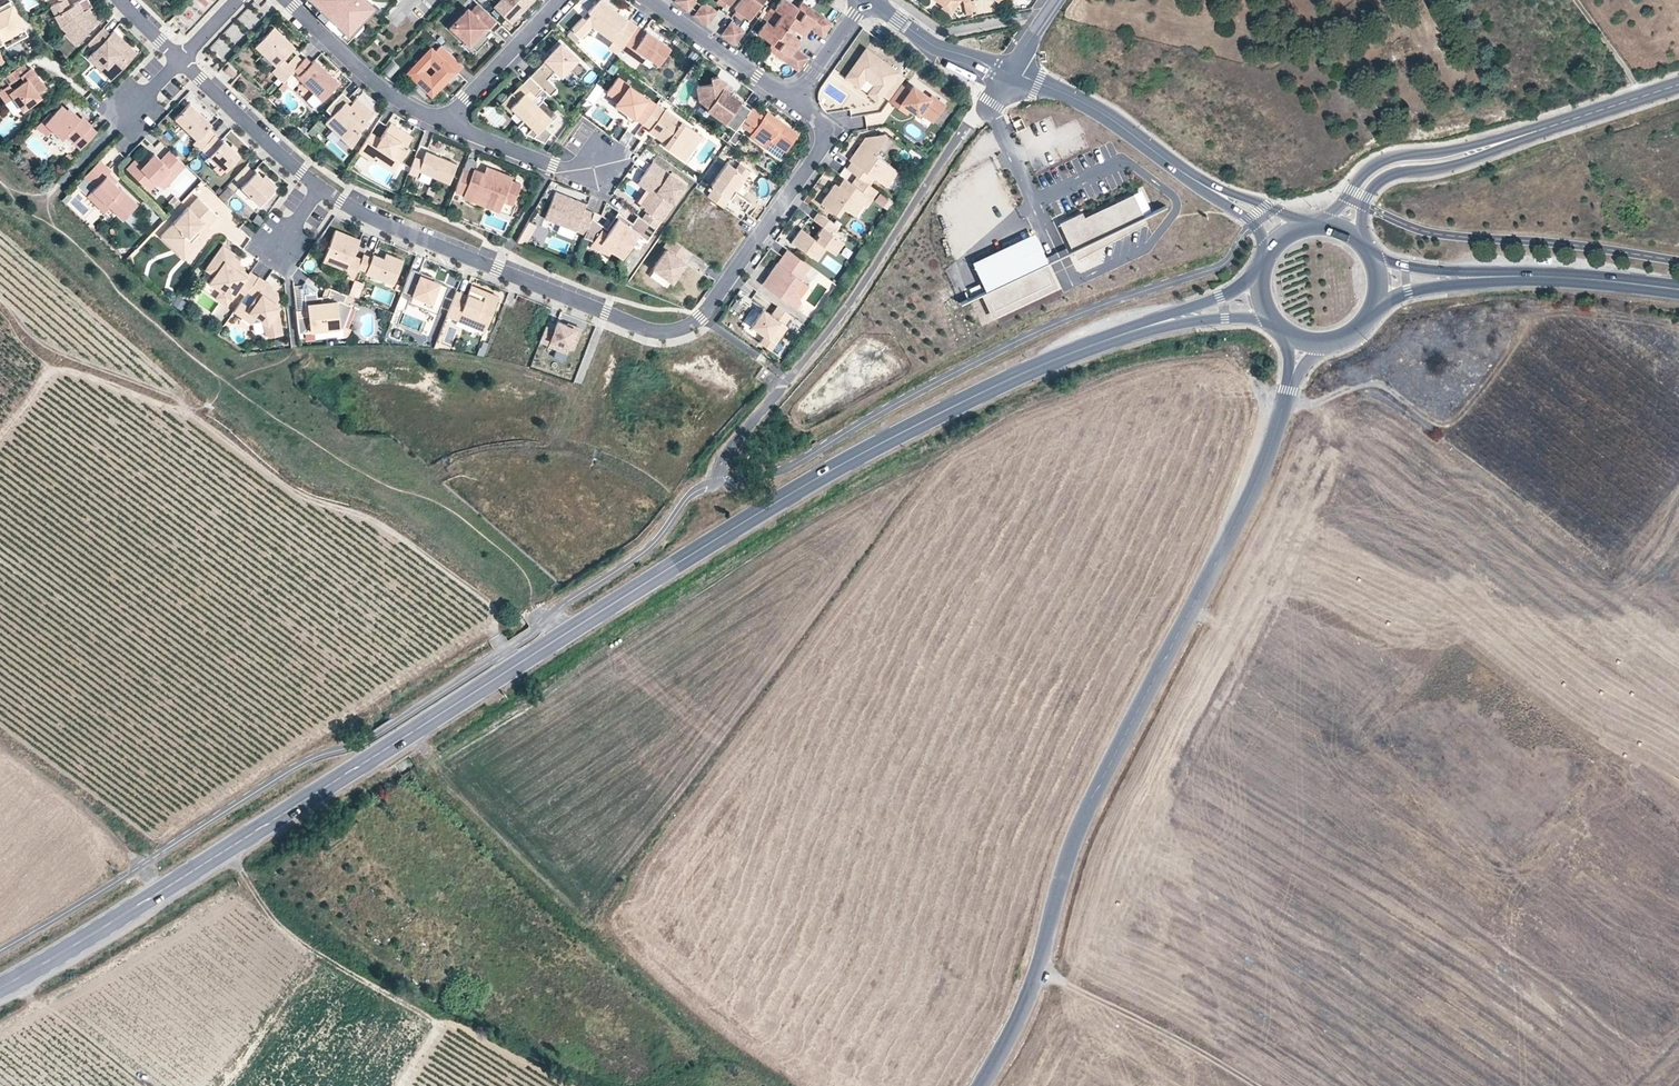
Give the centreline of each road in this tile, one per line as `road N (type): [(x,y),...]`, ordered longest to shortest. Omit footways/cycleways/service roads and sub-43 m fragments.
road 1 (secondary): [(0,989),(828,472),(1031,369),(1137,329)]
road 2 (unclassified): [(1291,383),(1250,497),(1070,853),(1042,967),(984,1085)]
road 3 (residential): [(321,191),(395,230),(628,321),(677,330),(699,317),(824,149),(818,123),(792,100)]
road 4 (track): [(190,414),(296,492),(381,522),(497,607),(501,631),(515,646)]
road 5 (track): [(220,377),(210,407),(190,414),(172,395),(36,341),(0,299)]
road 6 (track): [(1042,967),(1260,1085)]
road 7 (tertiary): [(1006,72),(1108,113),(1206,187)]
road 8 (tertiary): [(1522,136),(1389,158),(1317,222)]
road 9 (tertiary): [(1364,242),(1364,206),(1383,179),(1472,159),(1522,136)]
road 10 (residential): [(284,0),(372,84),(444,124)]
road 11 (residential): [(179,60),(321,191)]
road 12 (secondary): [(1498,277),(1678,286)]
road 13 (residential): [(647,0),(792,100)]
road 14 (track): [(1285,403),(1377,381),(1442,424)]
road 15 (residential): [(444,124),(563,0)]
road 16 (residential): [(601,164),(553,166),(444,124)]
road 17 (tertiary): [(1522,136),(1678,84)]
road 18 (residential): [(67,176),(179,60)]
road 19 (residential): [(1006,72),(935,46),(864,0)]
road 20 (secondary): [(1137,329),(1245,317),(1280,329)]
road 21 (secondary): [(1260,270),(1232,292),(1137,329)]
road 22 (secondary): [(1370,314),(1409,291),(1498,277)]
road 23 (secondary): [(1498,277),(1404,266),(1370,251)]
road 24 (residential): [(792,100),(863,0)]

